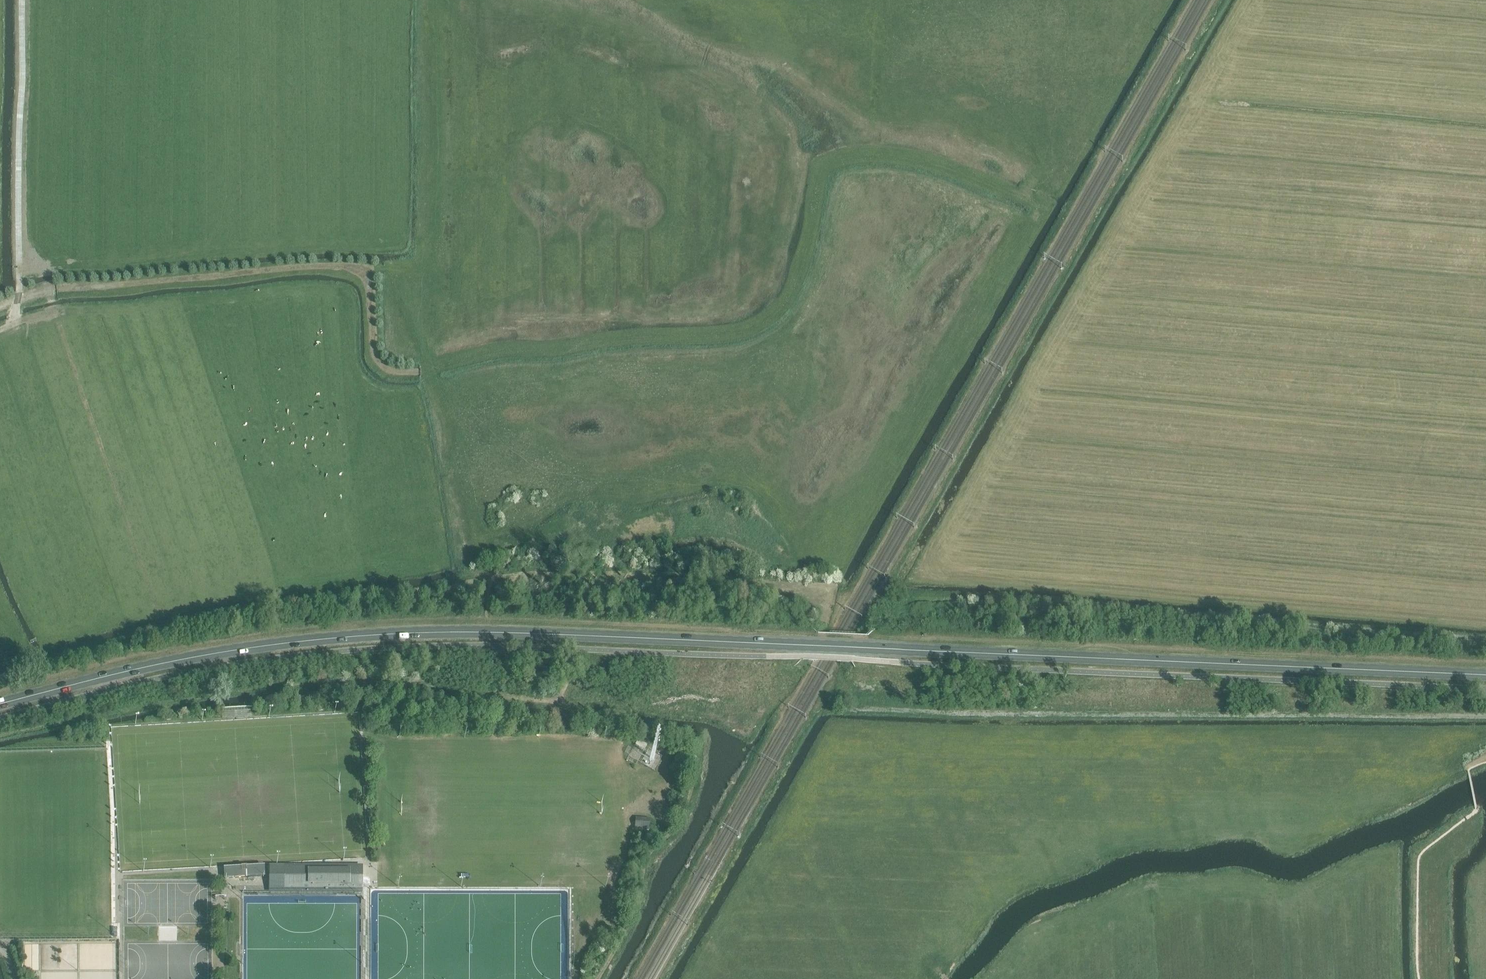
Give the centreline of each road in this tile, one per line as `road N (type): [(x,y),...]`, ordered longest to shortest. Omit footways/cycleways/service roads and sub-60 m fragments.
road 1 (track): [(1045,169),(1023,198),(924,162),(840,159),(822,170),(811,233),(781,312),(723,337),(503,353),(396,372),(374,353),(371,285),(360,269),(268,270),(21,297)]
road 2 (secondary): [(0,704),(204,656),(404,633),(825,646)]
road 3 (secondary): [(1485,674),(825,646)]
road 4 (track): [(29,0),(29,242),(12,325),(0,329)]

